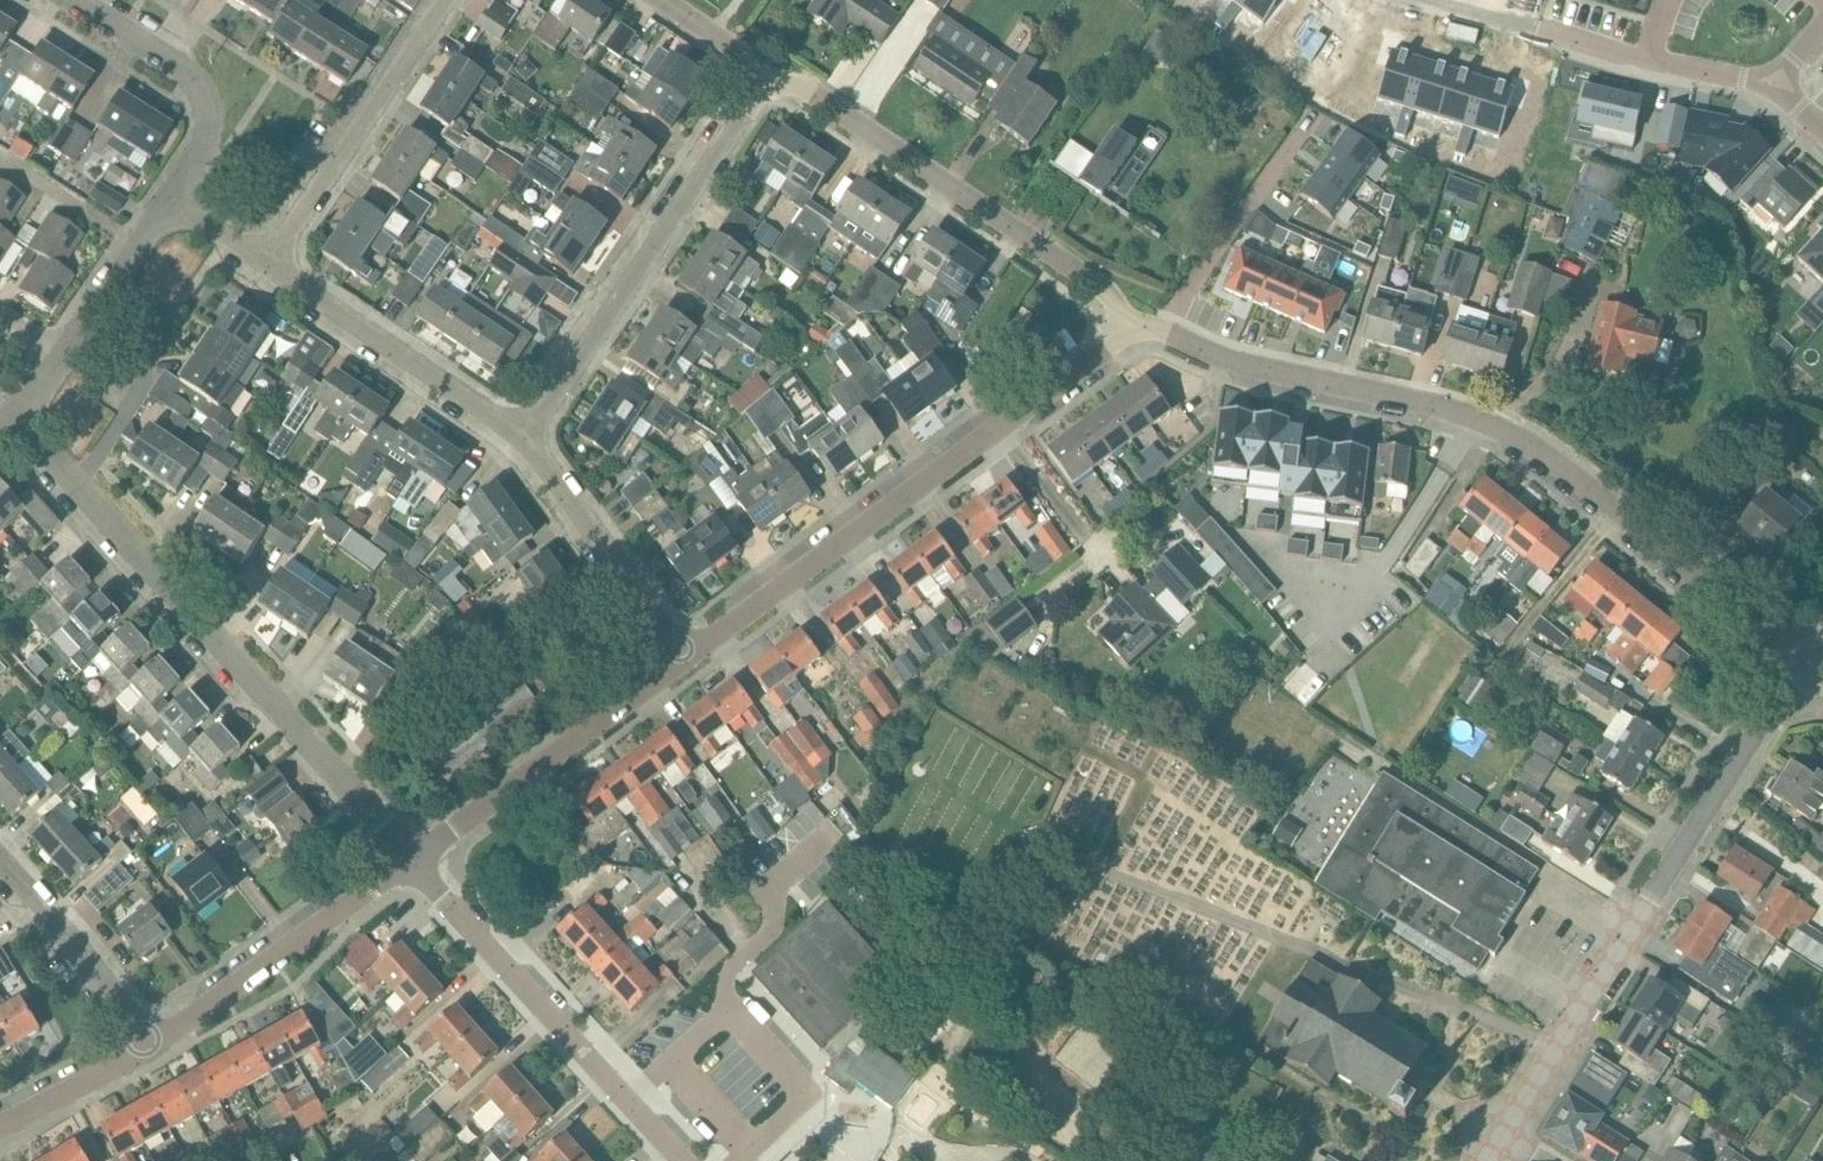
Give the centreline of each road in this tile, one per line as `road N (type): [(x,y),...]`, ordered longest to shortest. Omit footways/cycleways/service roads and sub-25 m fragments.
road 1 (residential): [(1799,663),(1494,414),(1124,319)]
road 2 (residential): [(417,859),(22,425)]
road 3 (residential): [(682,647),(1100,353),(1124,319)]
road 4 (residential): [(1509,1130),(1652,916),(1799,663)]
road 5 (residential): [(512,432),(767,71)]
road 6 (residential): [(1124,319),(1089,283),(767,71)]
road 7 (residential): [(417,859),(690,1160)]
road 8 (residential): [(417,859),(682,647)]
road 9 (residential): [(281,273),(453,0)]
road 10 (residential): [(163,1037),(417,859)]
road 11 (residential): [(512,432),(281,273)]
road 12 (residential): [(682,647),(512,432)]
road 13 (residential): [(172,199),(198,96),(181,59),(82,0)]
road 14 (residential): [(163,1037),(0,857)]
road 15 (residential): [(1648,61),(1447,0)]
road 16 (residential): [(0,1126),(163,1037)]
road 17 (residential): [(0,160),(137,245)]
road 18 (residential): [(64,359),(137,245)]
road 19 (residential): [(281,273),(172,199)]
road 20 (residential): [(1776,88),(1648,61)]
road 21 (residential): [(767,71),(661,0)]

